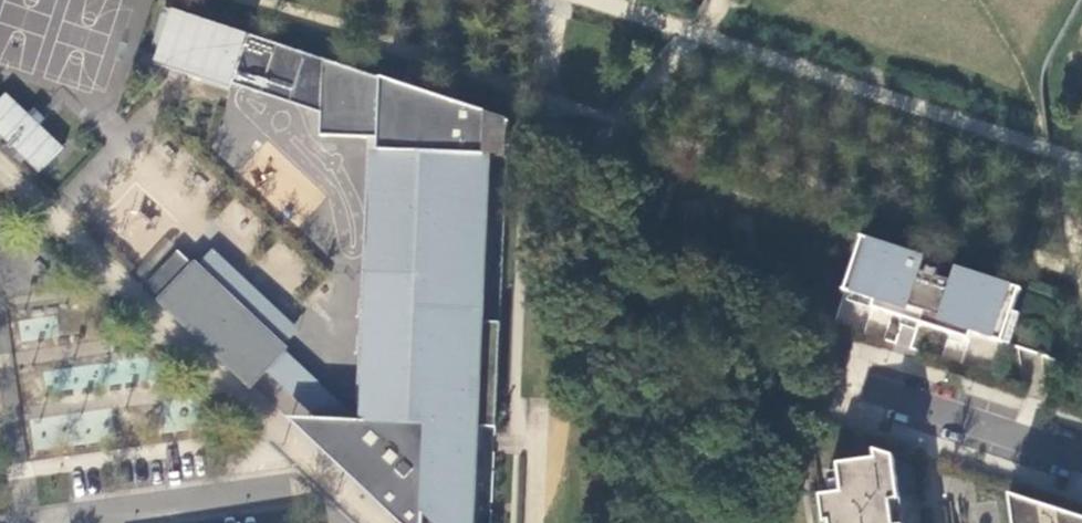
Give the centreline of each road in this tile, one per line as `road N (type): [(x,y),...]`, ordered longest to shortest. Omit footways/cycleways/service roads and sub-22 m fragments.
road 1 (residential): [(340,522),(305,488),(37,522)]
road 2 (residential): [(1081,458),(867,387)]

